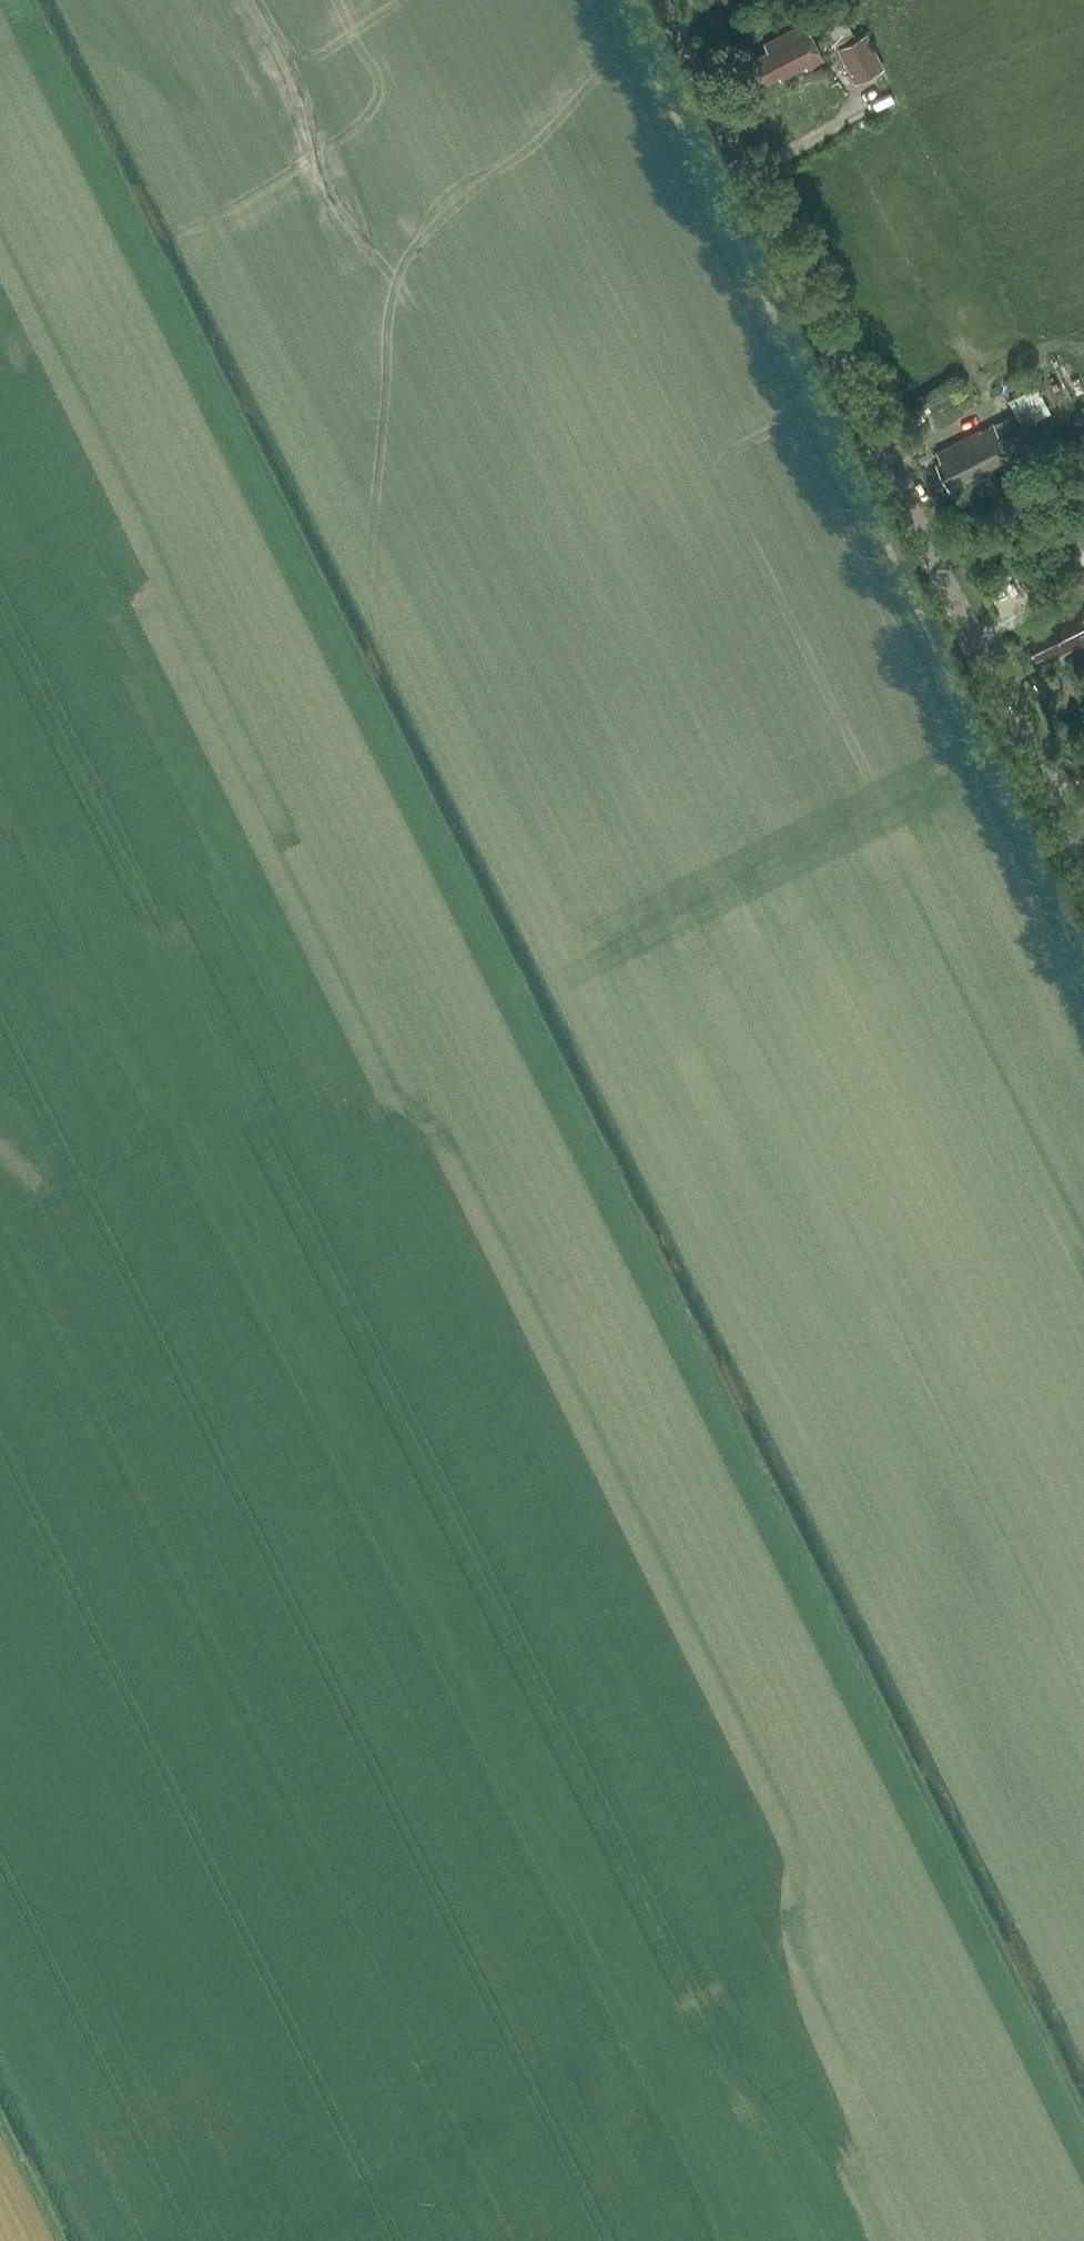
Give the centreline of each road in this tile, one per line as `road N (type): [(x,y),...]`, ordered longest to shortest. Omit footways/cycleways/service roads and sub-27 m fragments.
road 1 (tertiary): [(1083,879),(649,0)]

